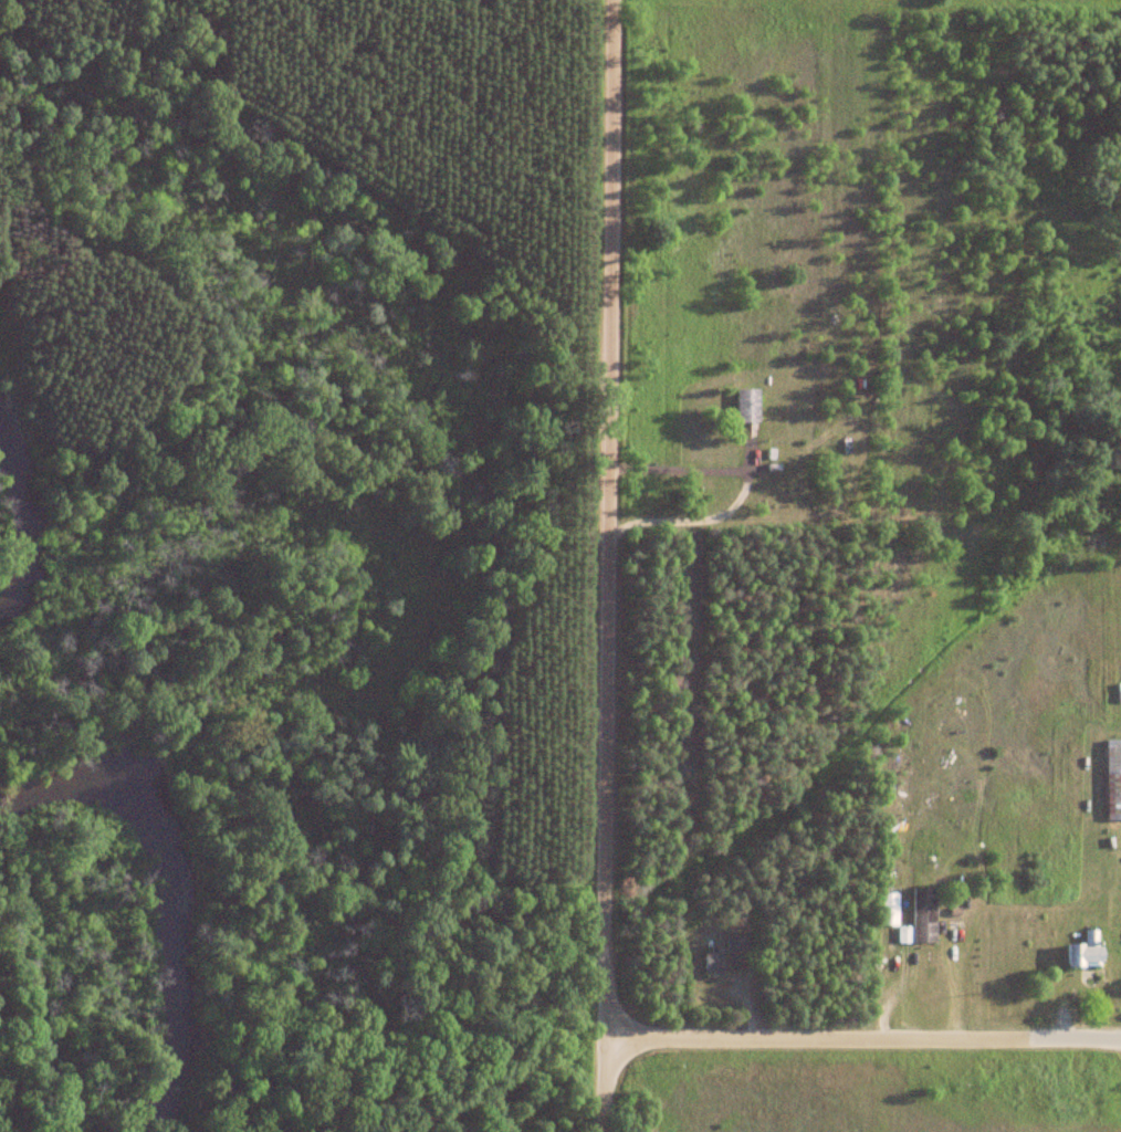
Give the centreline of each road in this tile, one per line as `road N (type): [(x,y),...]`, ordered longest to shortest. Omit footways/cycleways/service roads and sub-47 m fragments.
road 1 (residential): [(594,1131),(587,946),(599,0)]
road 2 (residential): [(1120,1042),(745,1041)]
road 3 (residential): [(17,0),(11,159),(0,189)]
road 4 (residential): [(745,1041),(594,1047)]

